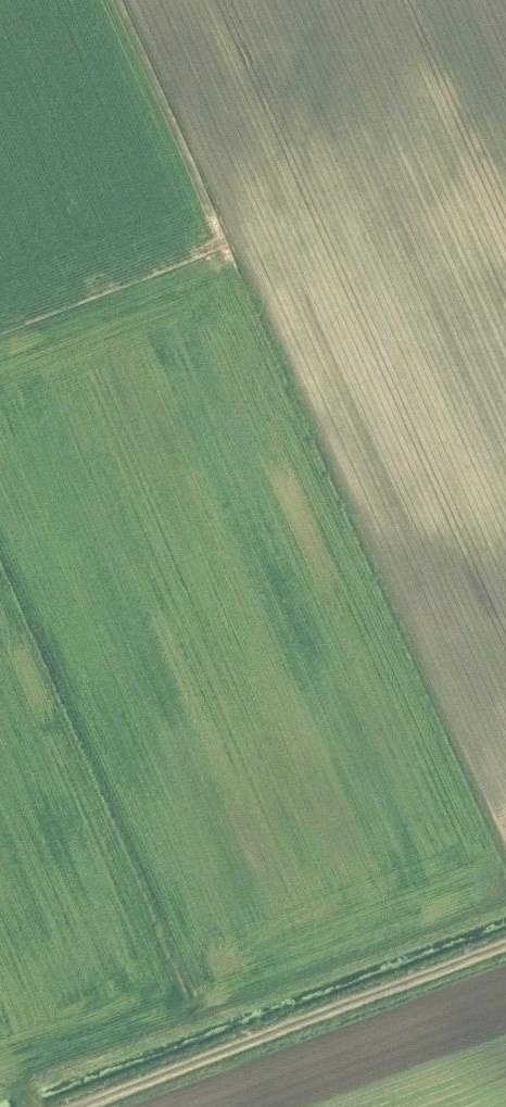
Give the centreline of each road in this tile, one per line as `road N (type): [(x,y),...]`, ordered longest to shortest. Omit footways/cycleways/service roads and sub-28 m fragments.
road 1 (track): [(70,1106),(505,944)]

